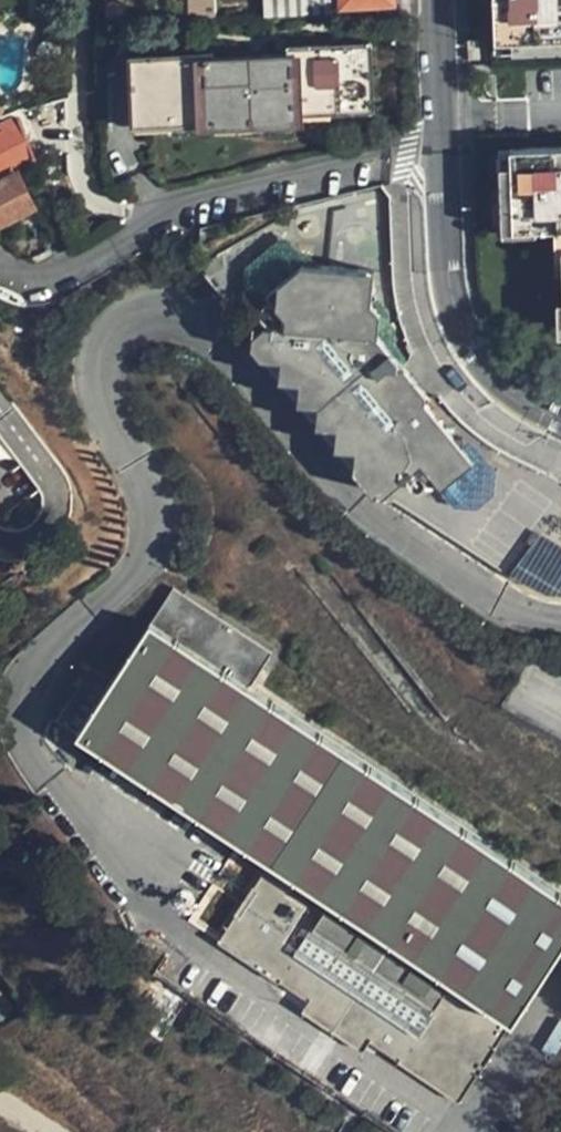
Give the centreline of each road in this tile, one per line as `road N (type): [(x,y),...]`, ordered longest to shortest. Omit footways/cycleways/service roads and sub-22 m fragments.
road 1 (tertiary): [(441,112),(453,317),(507,396),(560,423)]
road 2 (residential): [(441,112),(560,108)]

